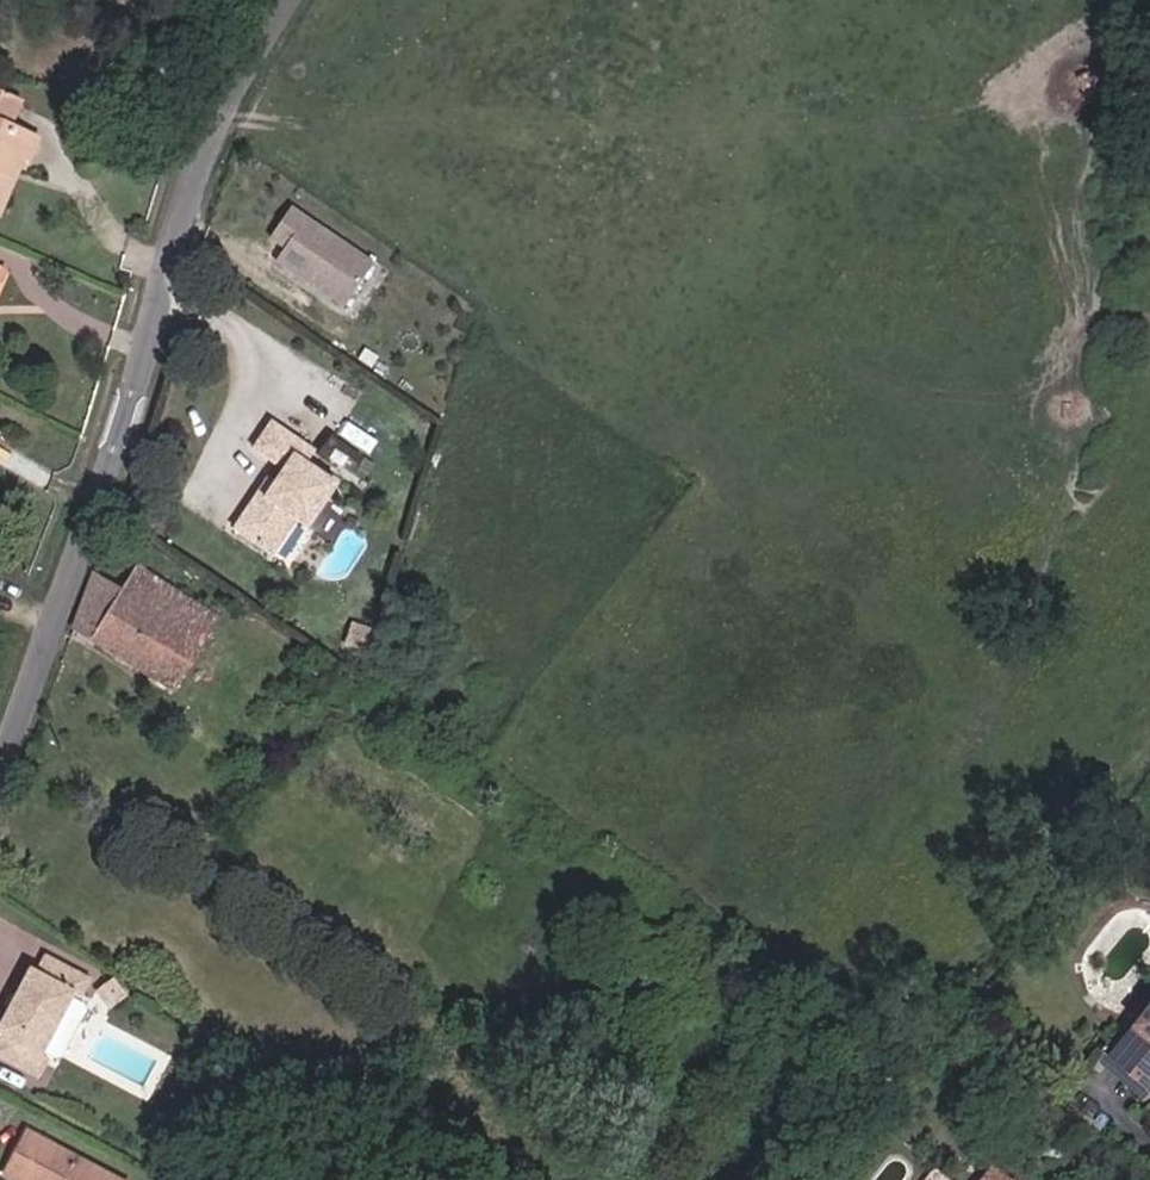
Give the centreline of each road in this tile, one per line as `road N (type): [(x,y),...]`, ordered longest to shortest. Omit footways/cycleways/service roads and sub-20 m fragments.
road 1 (residential): [(0,781),(106,495),(214,122),(292,0)]

